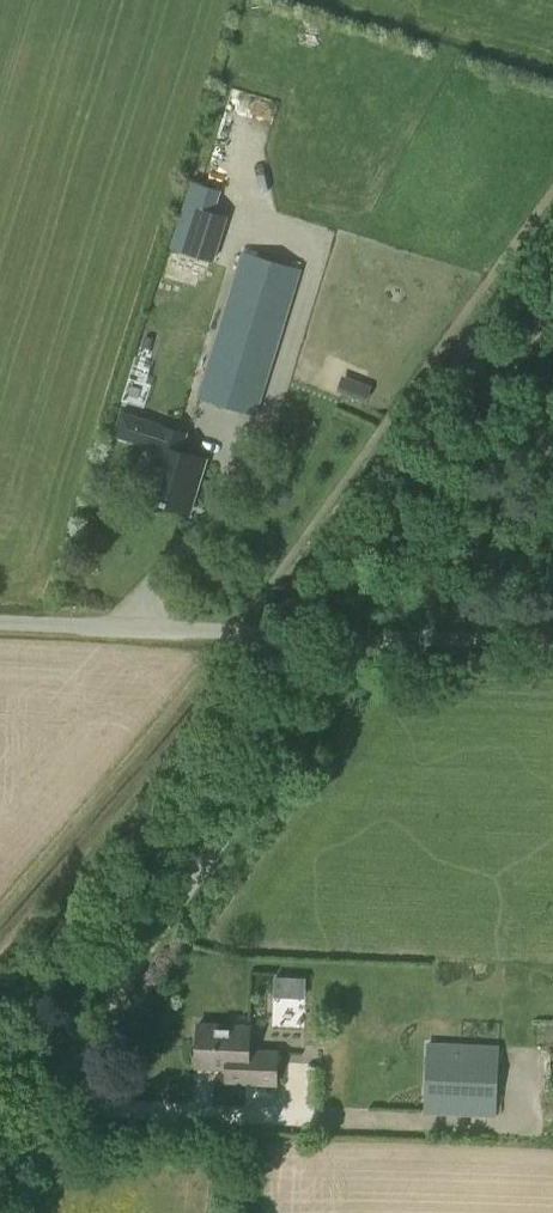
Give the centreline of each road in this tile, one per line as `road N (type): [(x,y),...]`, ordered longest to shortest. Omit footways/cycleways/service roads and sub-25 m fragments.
road 1 (unclassified): [(376,634),(116,1010)]
road 2 (unclassified): [(376,634),(0,618)]
road 3 (track): [(116,1010),(0,1170)]
road 4 (unclassified): [(552,657),(376,634)]

